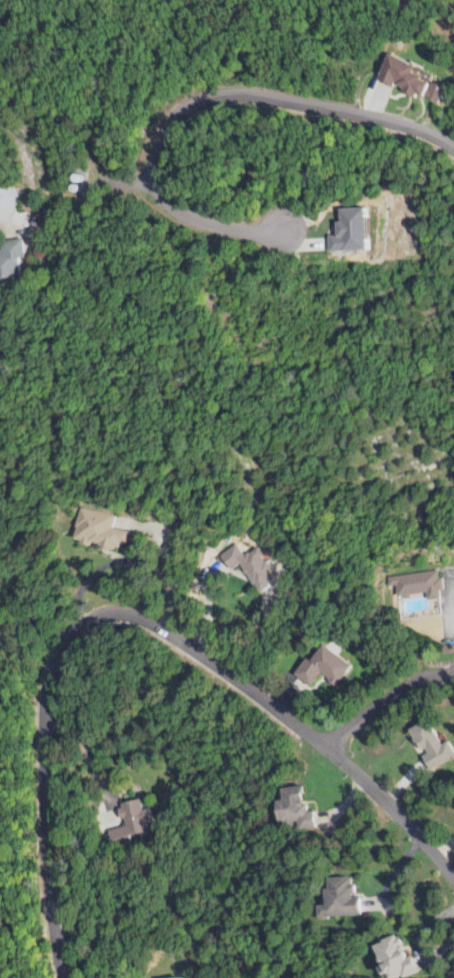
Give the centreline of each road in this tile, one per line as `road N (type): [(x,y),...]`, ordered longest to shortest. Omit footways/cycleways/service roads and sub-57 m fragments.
road 1 (residential): [(61,977),(42,835),(42,747),(48,683),(80,623),(110,608),(163,627),(392,797)]
road 2 (residential): [(453,141),(393,118),(248,89),(211,96),(180,114),(152,167),(153,185),(173,205),(213,219),(287,227)]
road 3 (residential): [(333,746),(392,697),(453,670)]

